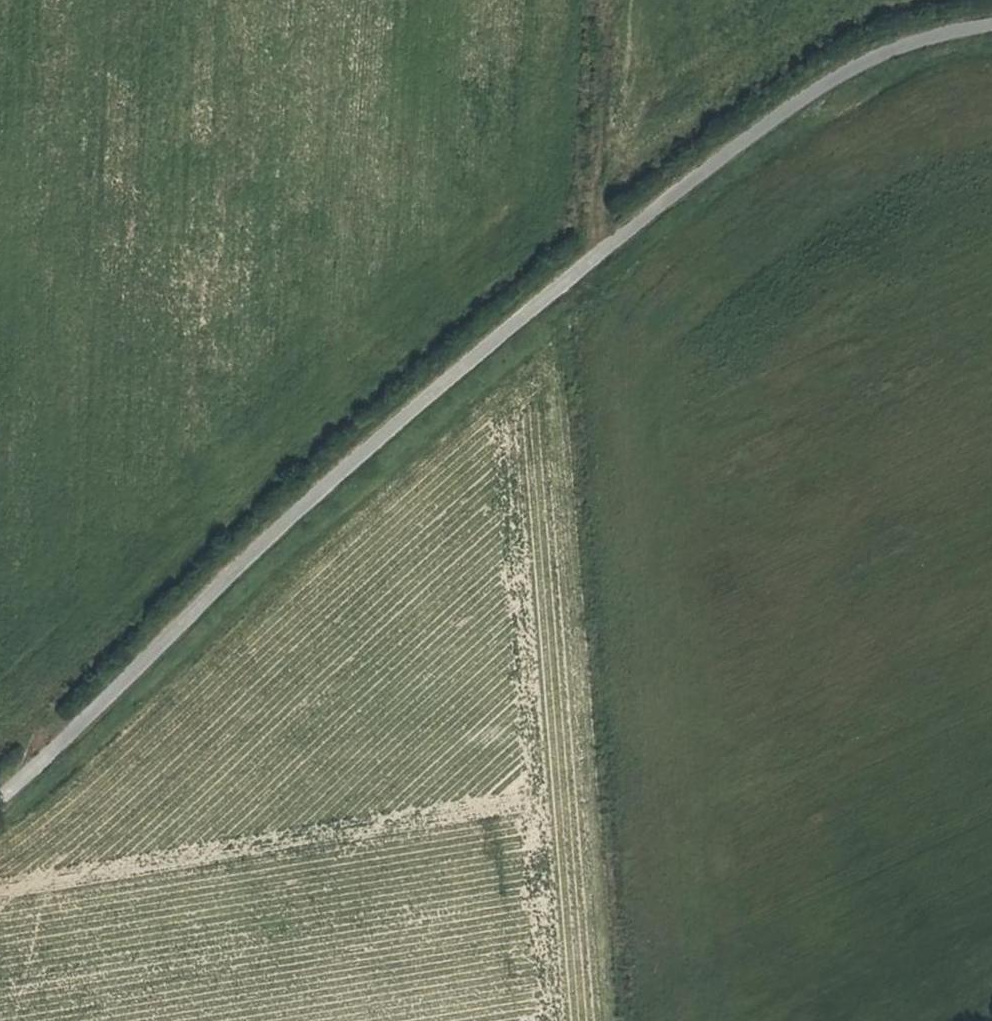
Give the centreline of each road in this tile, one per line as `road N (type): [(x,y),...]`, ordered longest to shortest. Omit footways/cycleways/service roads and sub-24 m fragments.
road 1 (unclassified): [(0,795),(328,481),(628,230),(826,81),(904,41),(991,22)]

